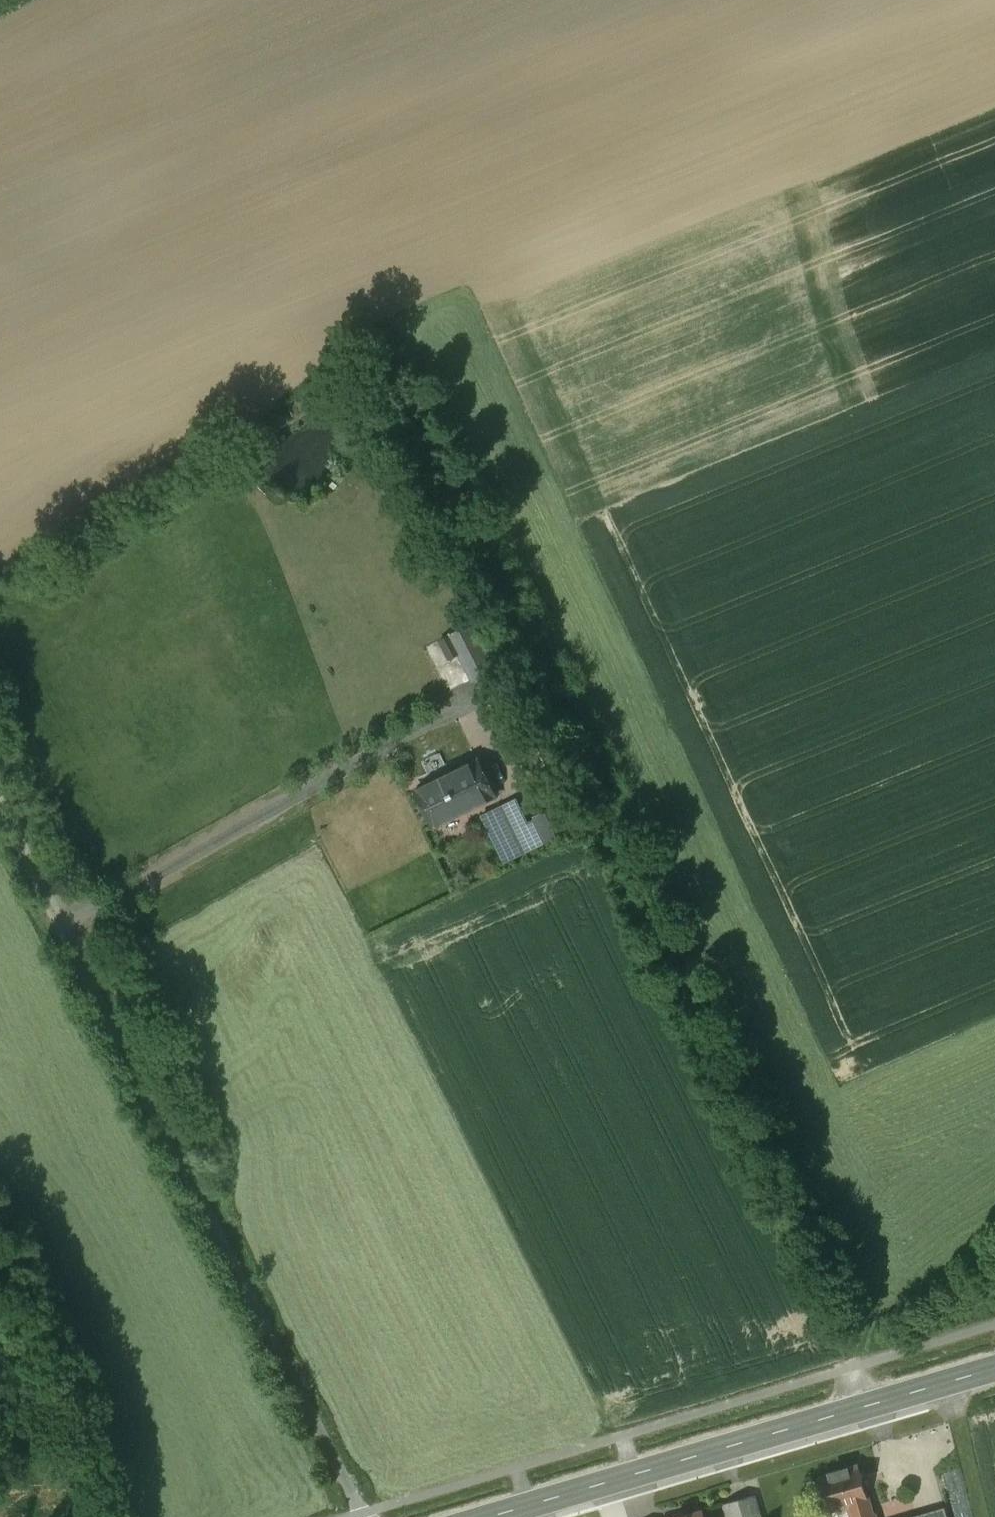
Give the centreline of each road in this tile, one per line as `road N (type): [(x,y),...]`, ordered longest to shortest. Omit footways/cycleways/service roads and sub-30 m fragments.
road 1 (secondary): [(492,1516),(994,1368)]

